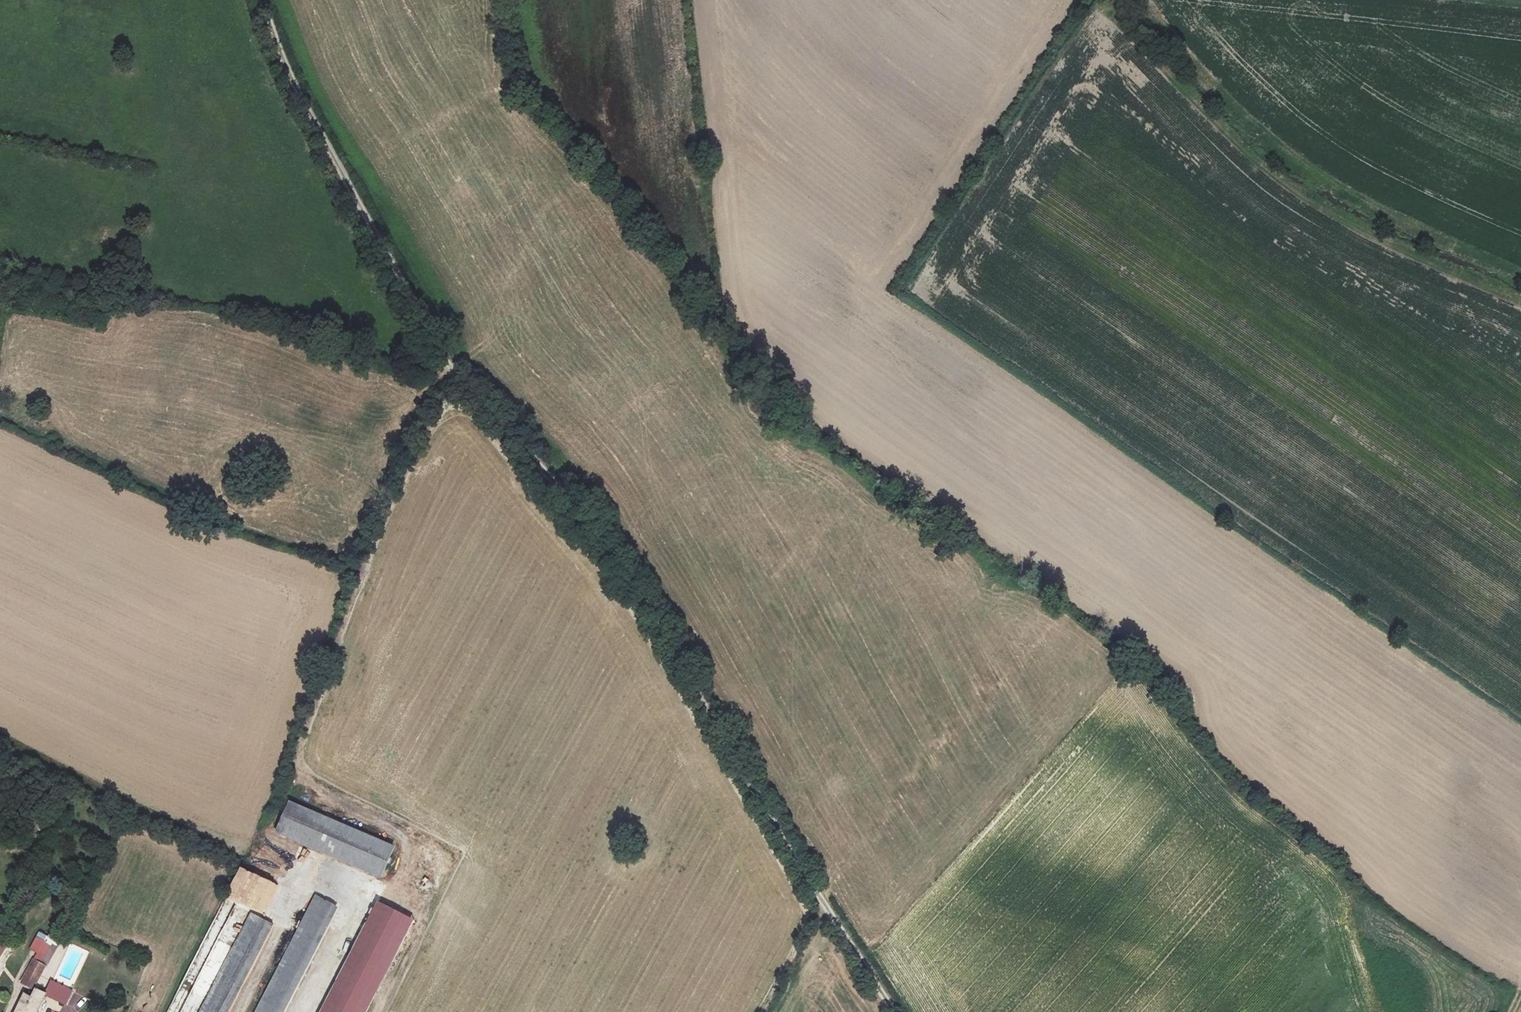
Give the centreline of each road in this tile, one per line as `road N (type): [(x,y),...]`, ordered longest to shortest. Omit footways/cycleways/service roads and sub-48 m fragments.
road 1 (track): [(261,0),(281,65),(451,381),(627,566),(818,891),(903,1011)]

